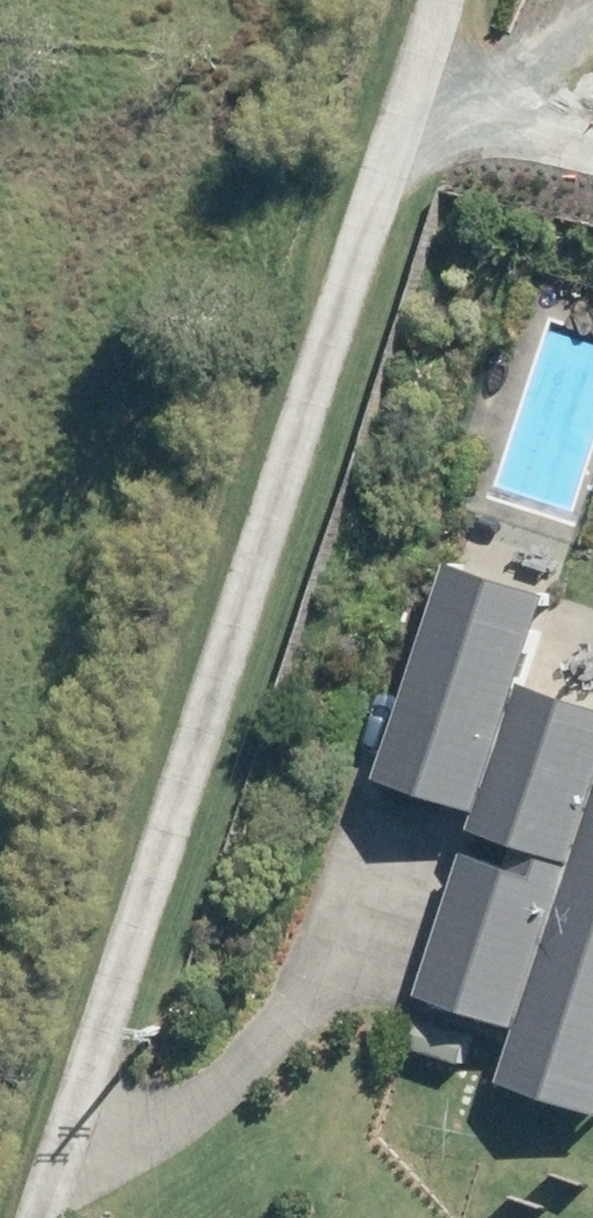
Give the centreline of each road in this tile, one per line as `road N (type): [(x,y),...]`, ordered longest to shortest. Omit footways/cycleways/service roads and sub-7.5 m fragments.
road 1 (track): [(464,0),(64,1217)]
road 2 (track): [(83,1160),(291,982),(344,835)]
road 3 (track): [(435,86),(592,128)]

